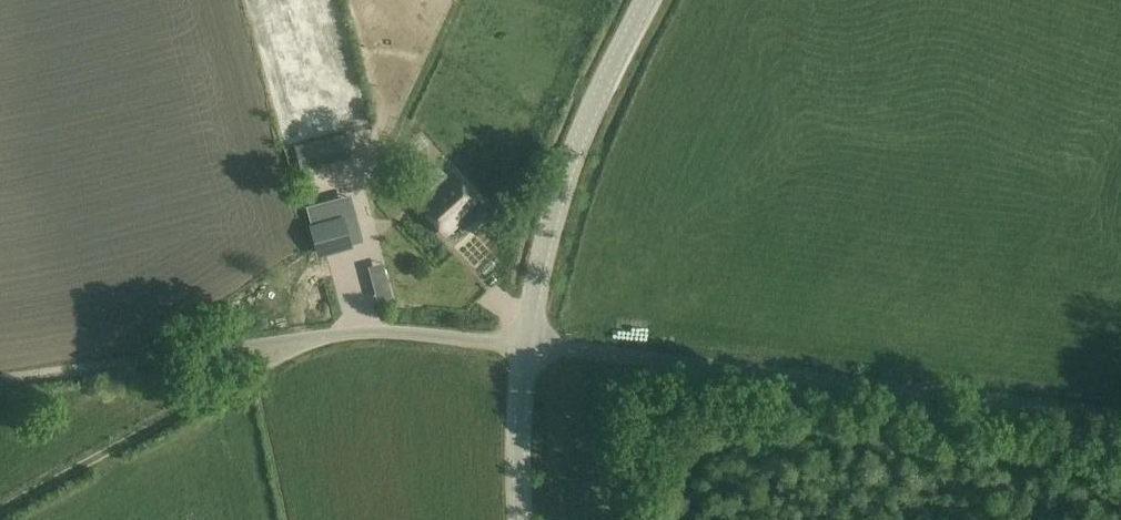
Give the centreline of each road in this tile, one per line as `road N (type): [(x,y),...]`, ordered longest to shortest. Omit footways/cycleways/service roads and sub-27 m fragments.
road 1 (unclassified): [(1120,413),(530,344)]
road 2 (tertiary): [(530,344),(568,165),(652,0)]
road 3 (track): [(0,510),(321,337)]
road 4 (unclassified): [(0,383),(321,337)]
road 5 (unclassified): [(530,344),(398,331),(321,337)]
road 6 (tertiary): [(525,519),(518,438),(530,344)]

